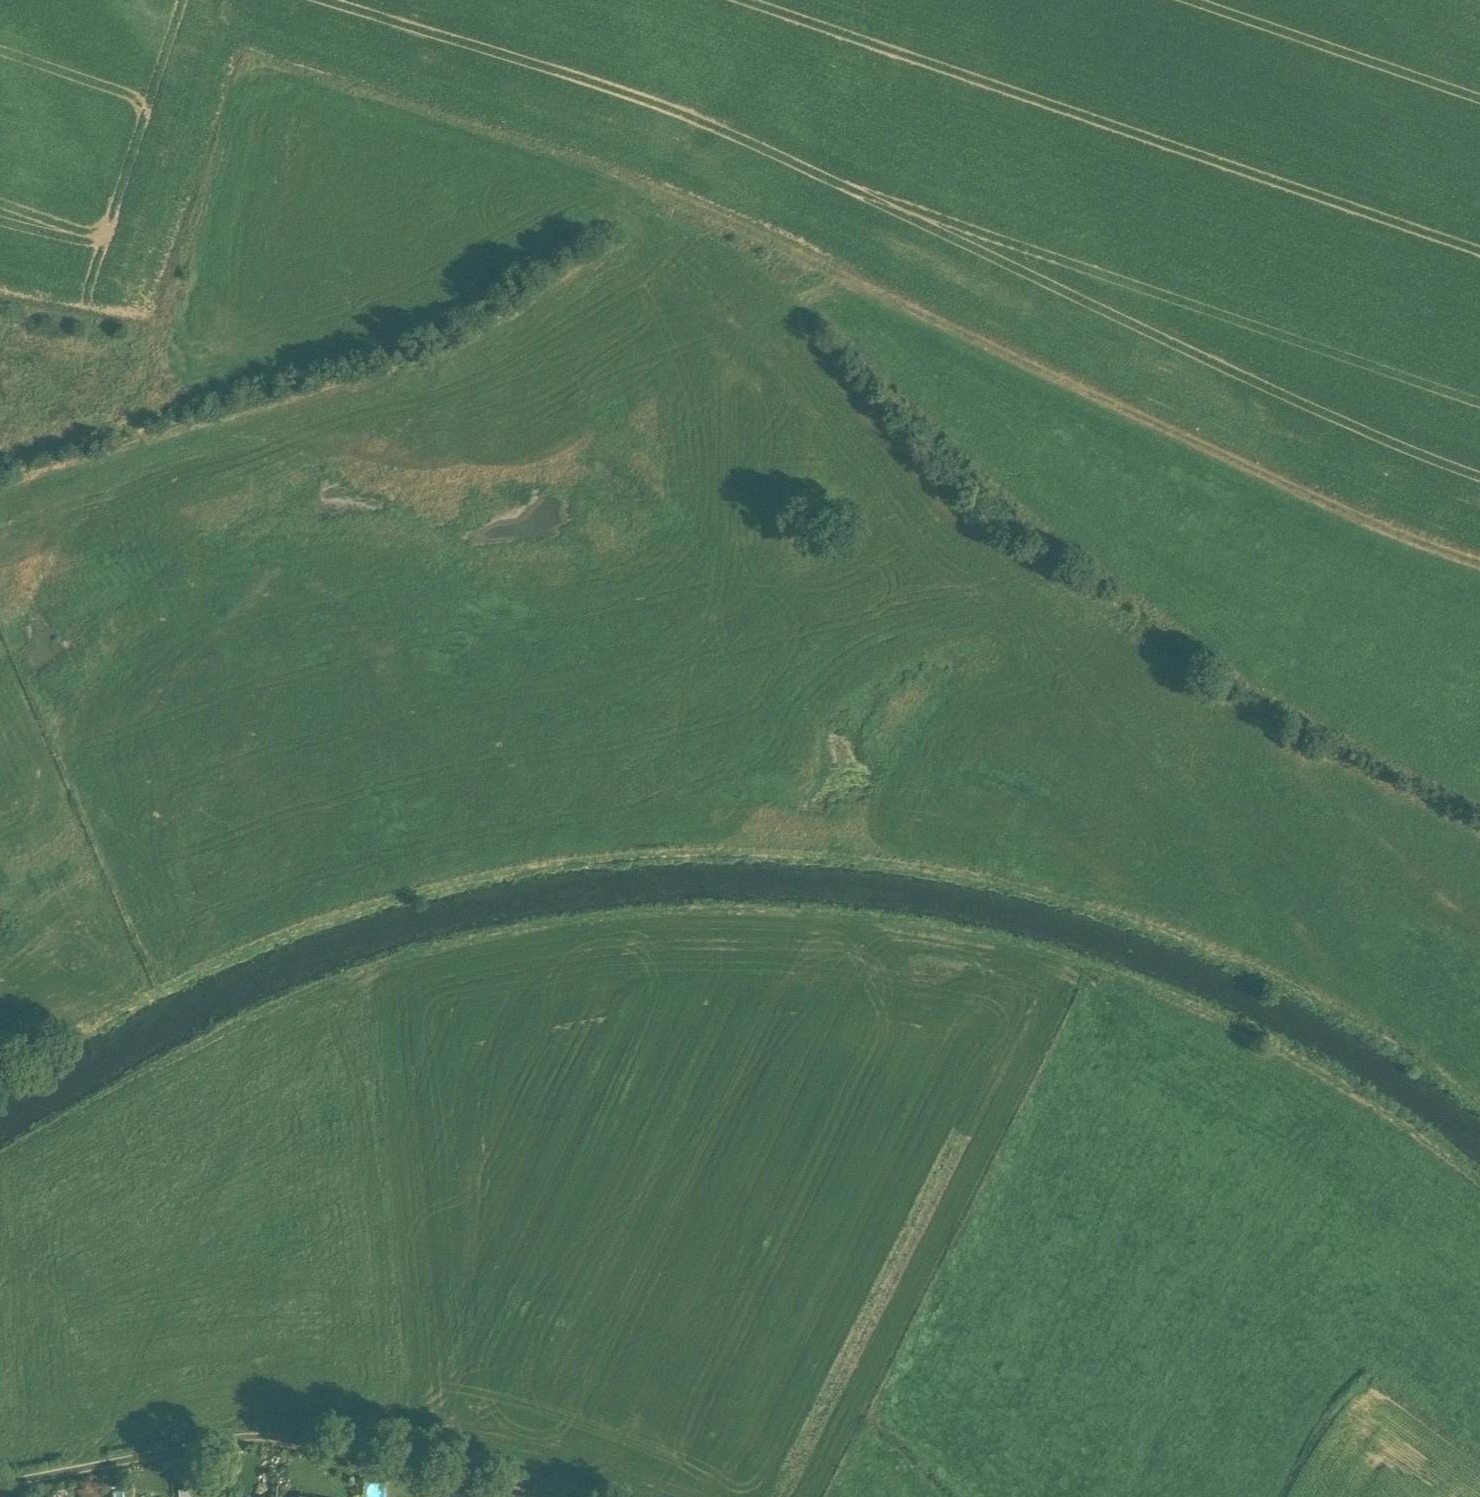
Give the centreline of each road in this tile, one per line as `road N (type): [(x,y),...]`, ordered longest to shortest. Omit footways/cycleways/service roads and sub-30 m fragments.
road 1 (track): [(559,1496),(255,1436),(0,1484)]

